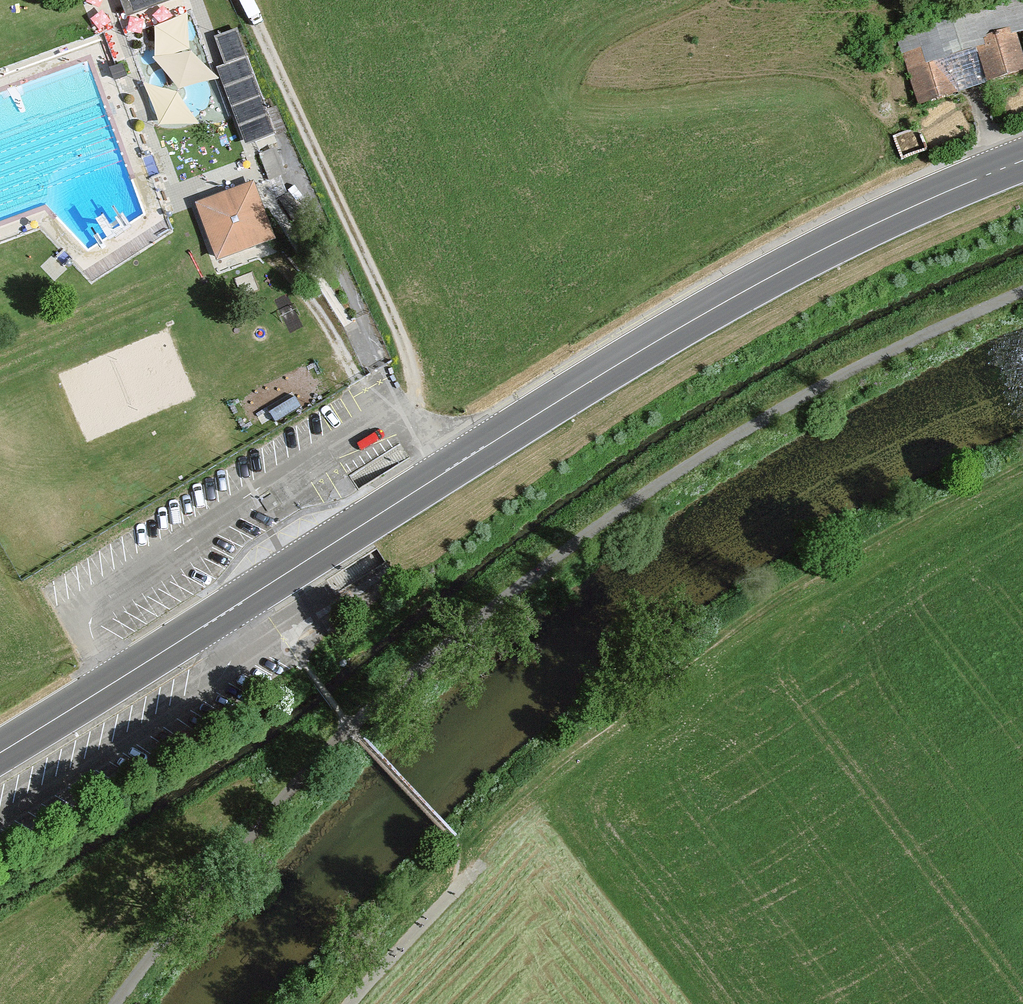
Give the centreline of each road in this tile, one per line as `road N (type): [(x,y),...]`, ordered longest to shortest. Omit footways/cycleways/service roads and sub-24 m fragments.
road 1 (primary): [(0,754),(746,293),(1022,162)]
road 2 (track): [(1022,291),(768,414),(298,771),(114,1003)]
road 3 (track): [(355,1003),(483,863),(811,600),(1022,469)]
road 4 (track): [(421,422),(382,295),(247,0)]
road 5 (track): [(275,259),(360,383),(392,410)]

